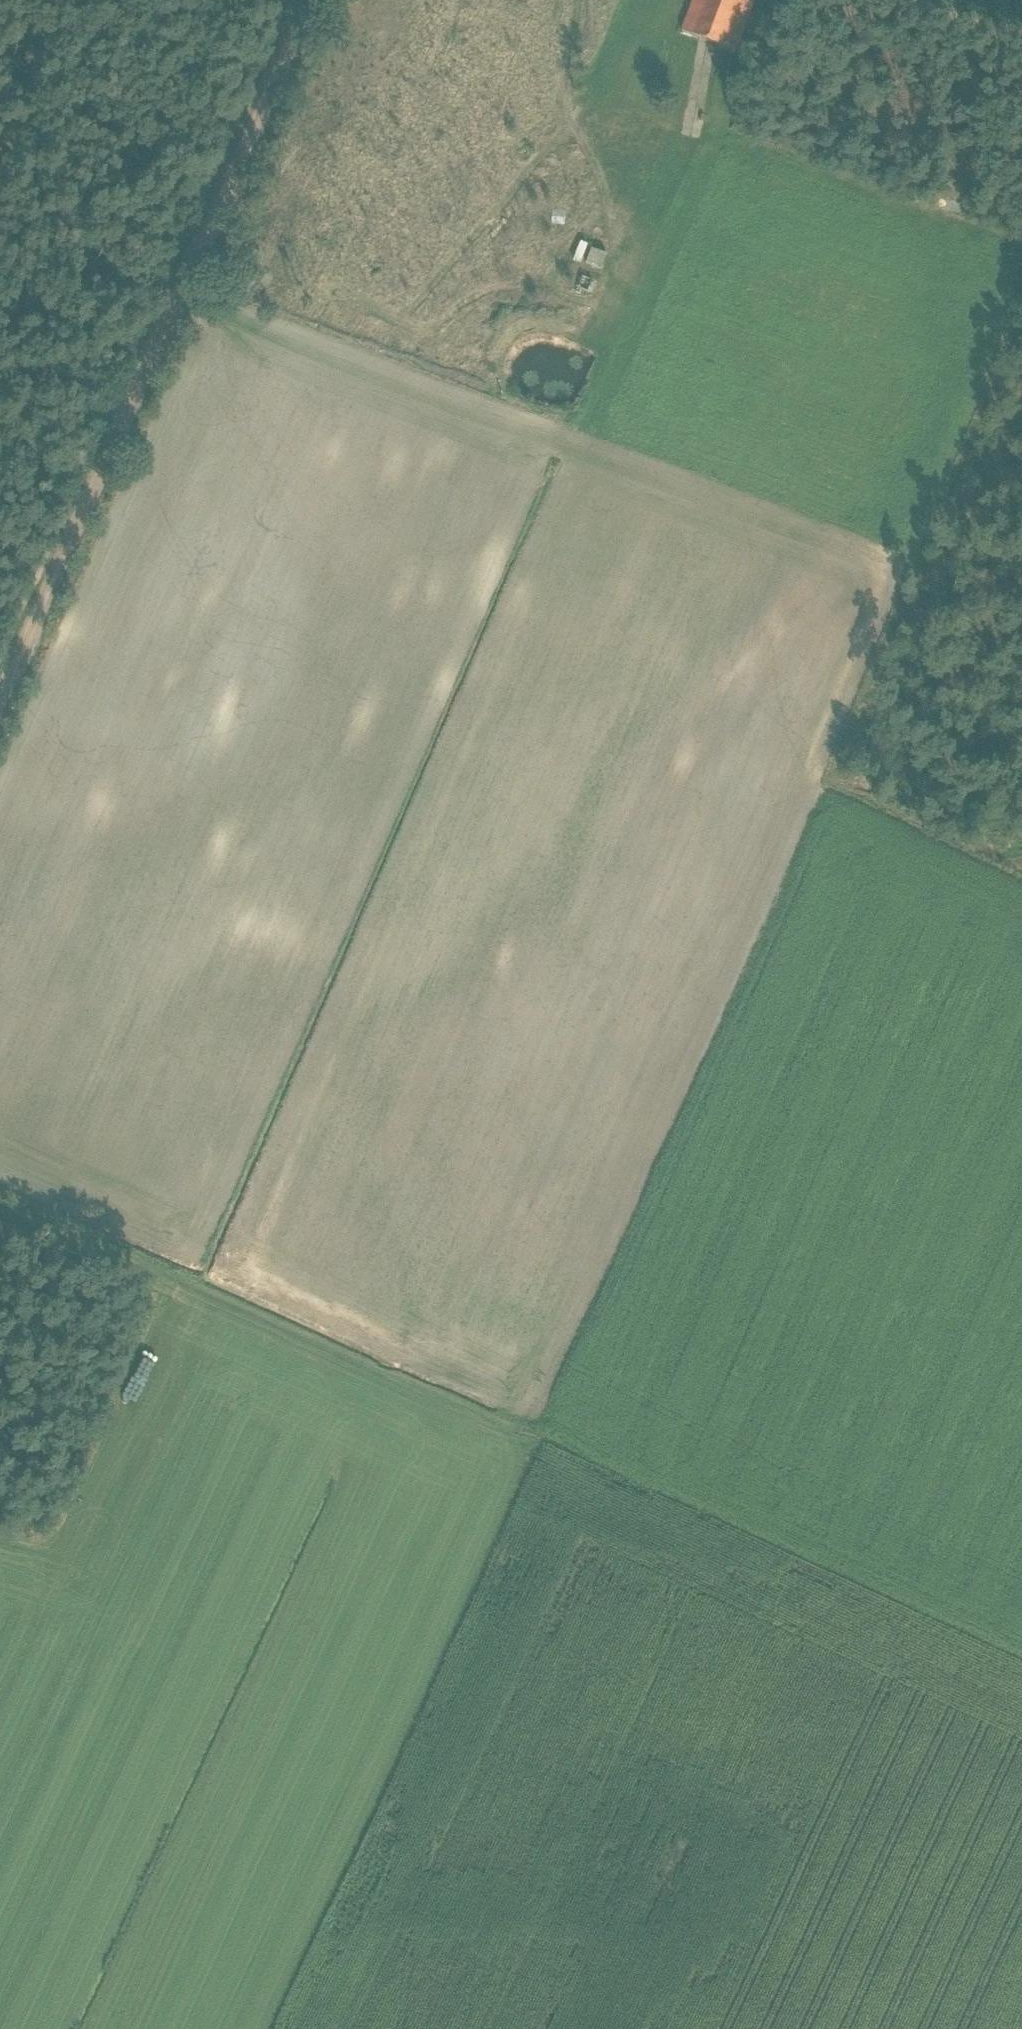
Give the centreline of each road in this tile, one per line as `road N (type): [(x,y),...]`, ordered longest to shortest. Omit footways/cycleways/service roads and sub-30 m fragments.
road 1 (track): [(309,0),(0,702)]
road 2 (track): [(0,137),(142,335)]

